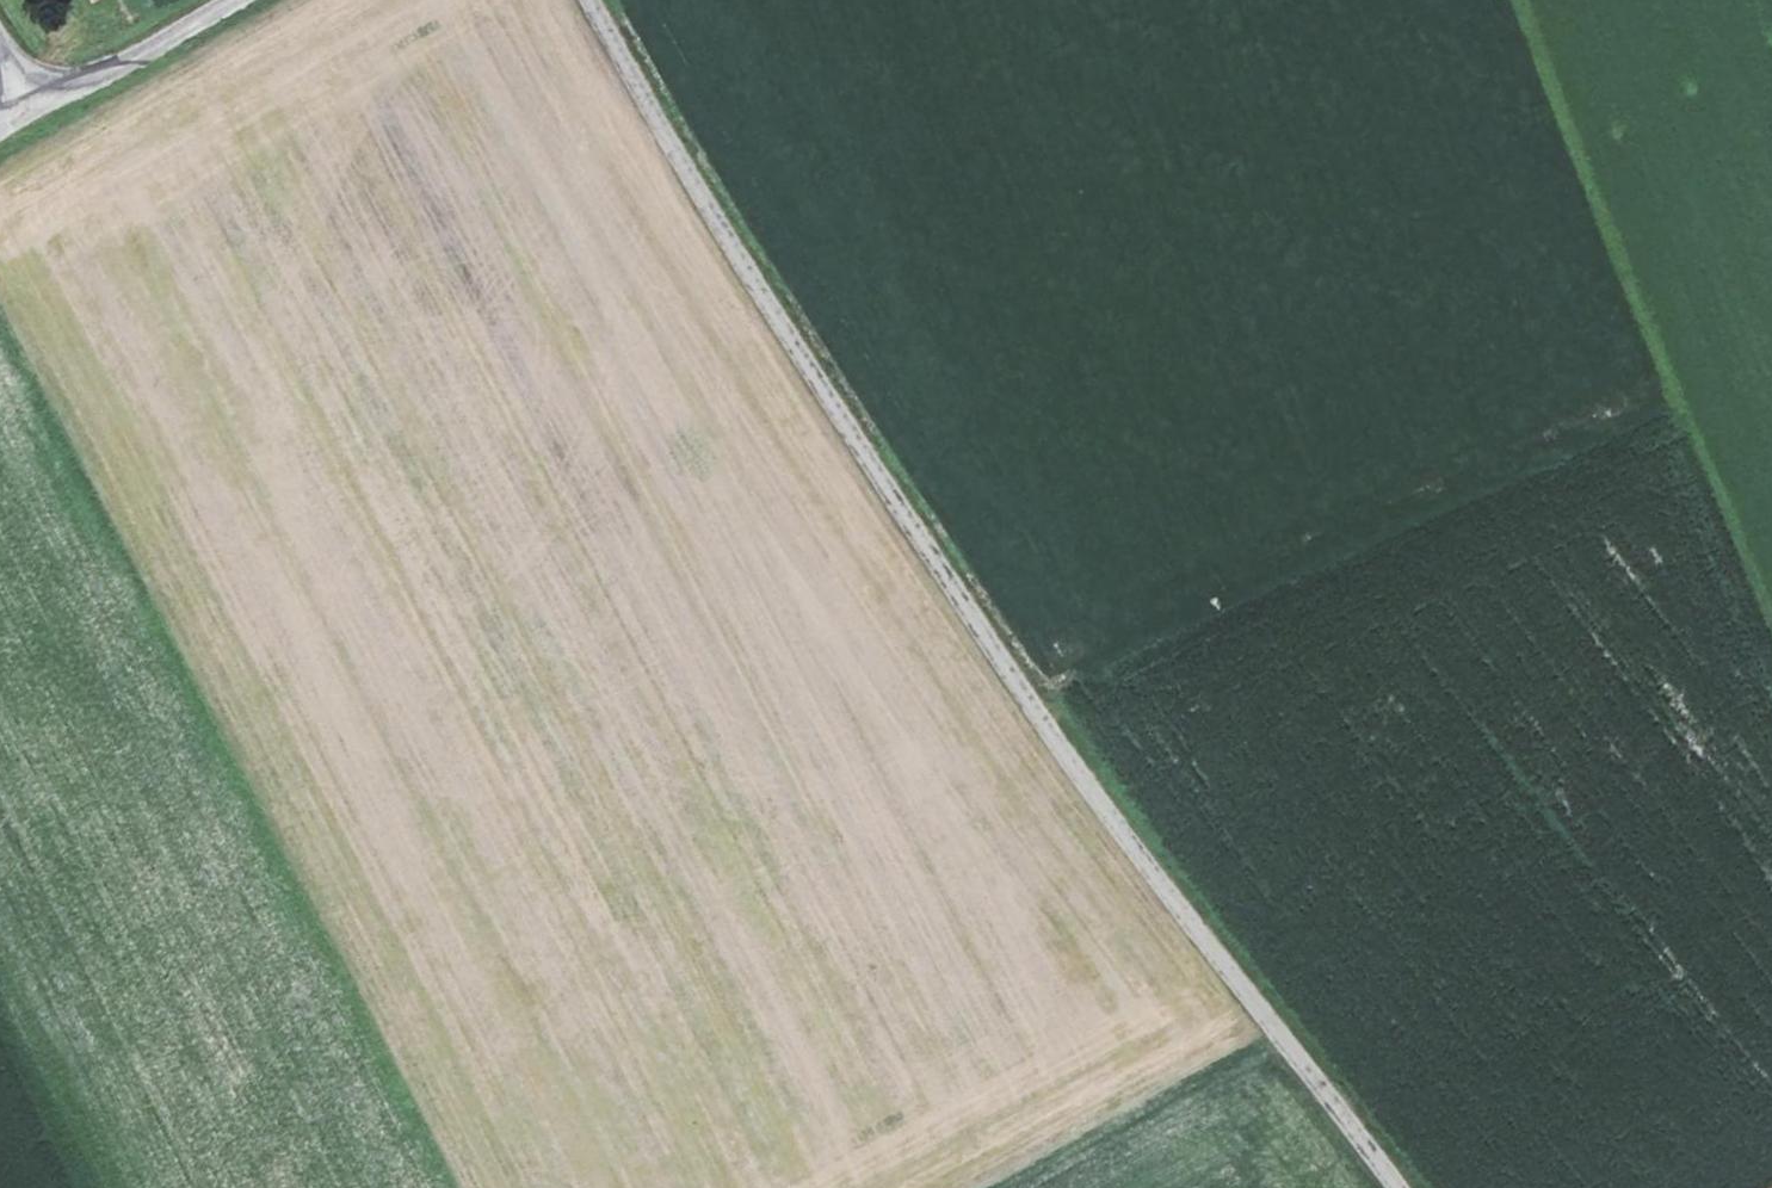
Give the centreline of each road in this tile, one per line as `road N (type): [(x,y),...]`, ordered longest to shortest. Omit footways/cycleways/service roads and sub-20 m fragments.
road 1 (unclassified): [(595,0),(699,193),(1048,733),(1402,1187)]
road 2 (unclassified): [(226,0),(28,109)]

